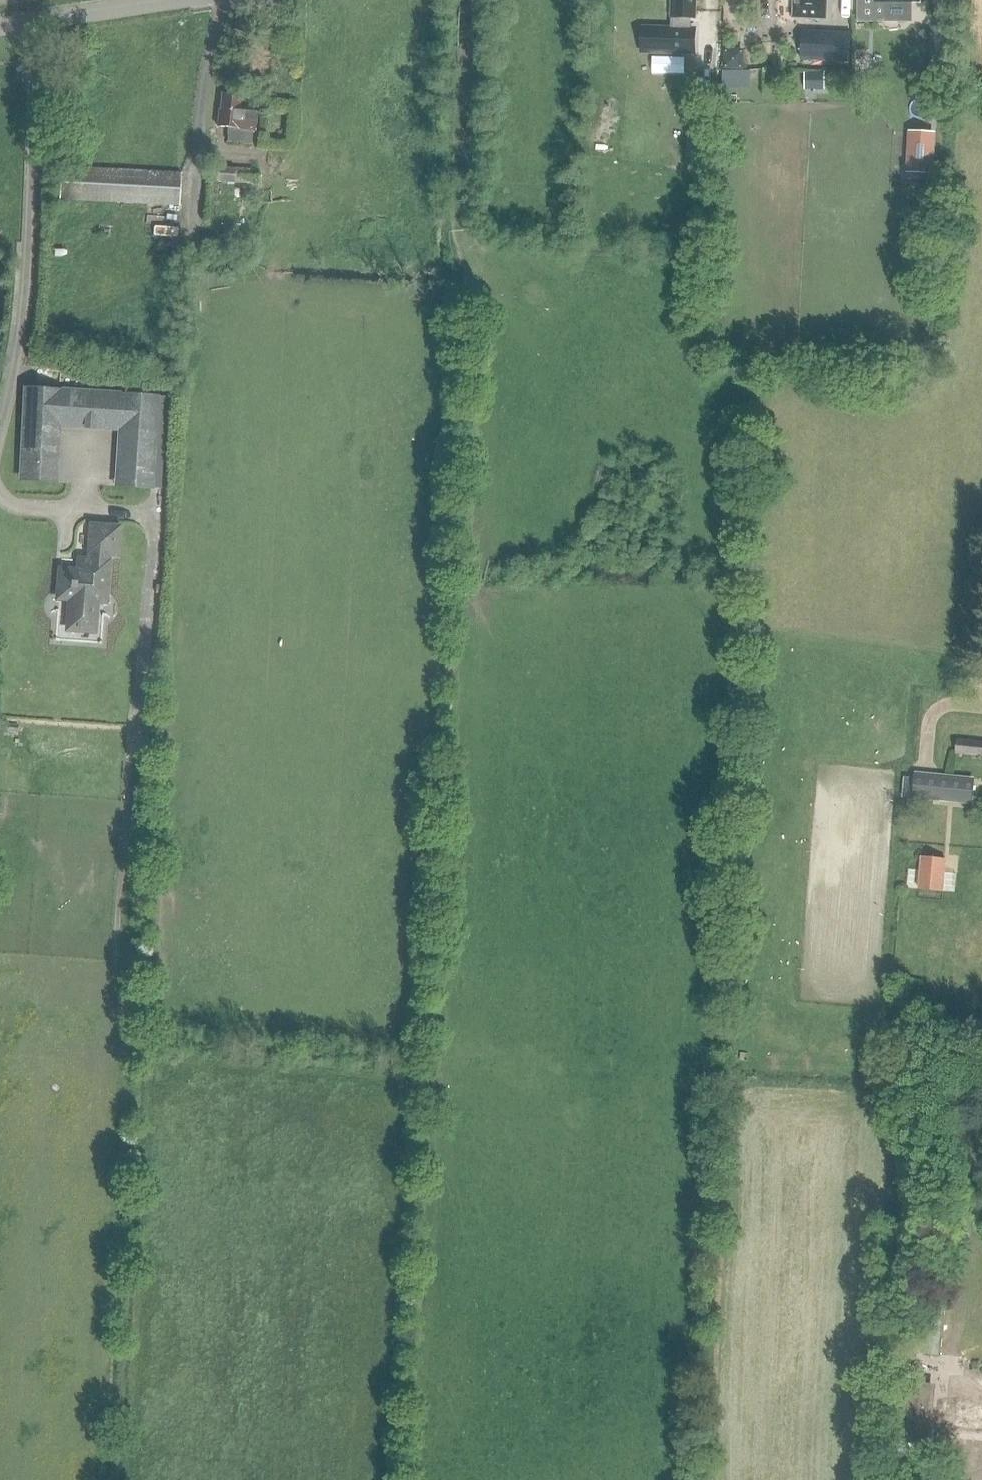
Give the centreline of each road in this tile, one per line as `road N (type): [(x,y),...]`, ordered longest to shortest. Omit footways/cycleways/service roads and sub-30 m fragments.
road 1 (unclassified): [(0,27),(183,0)]

